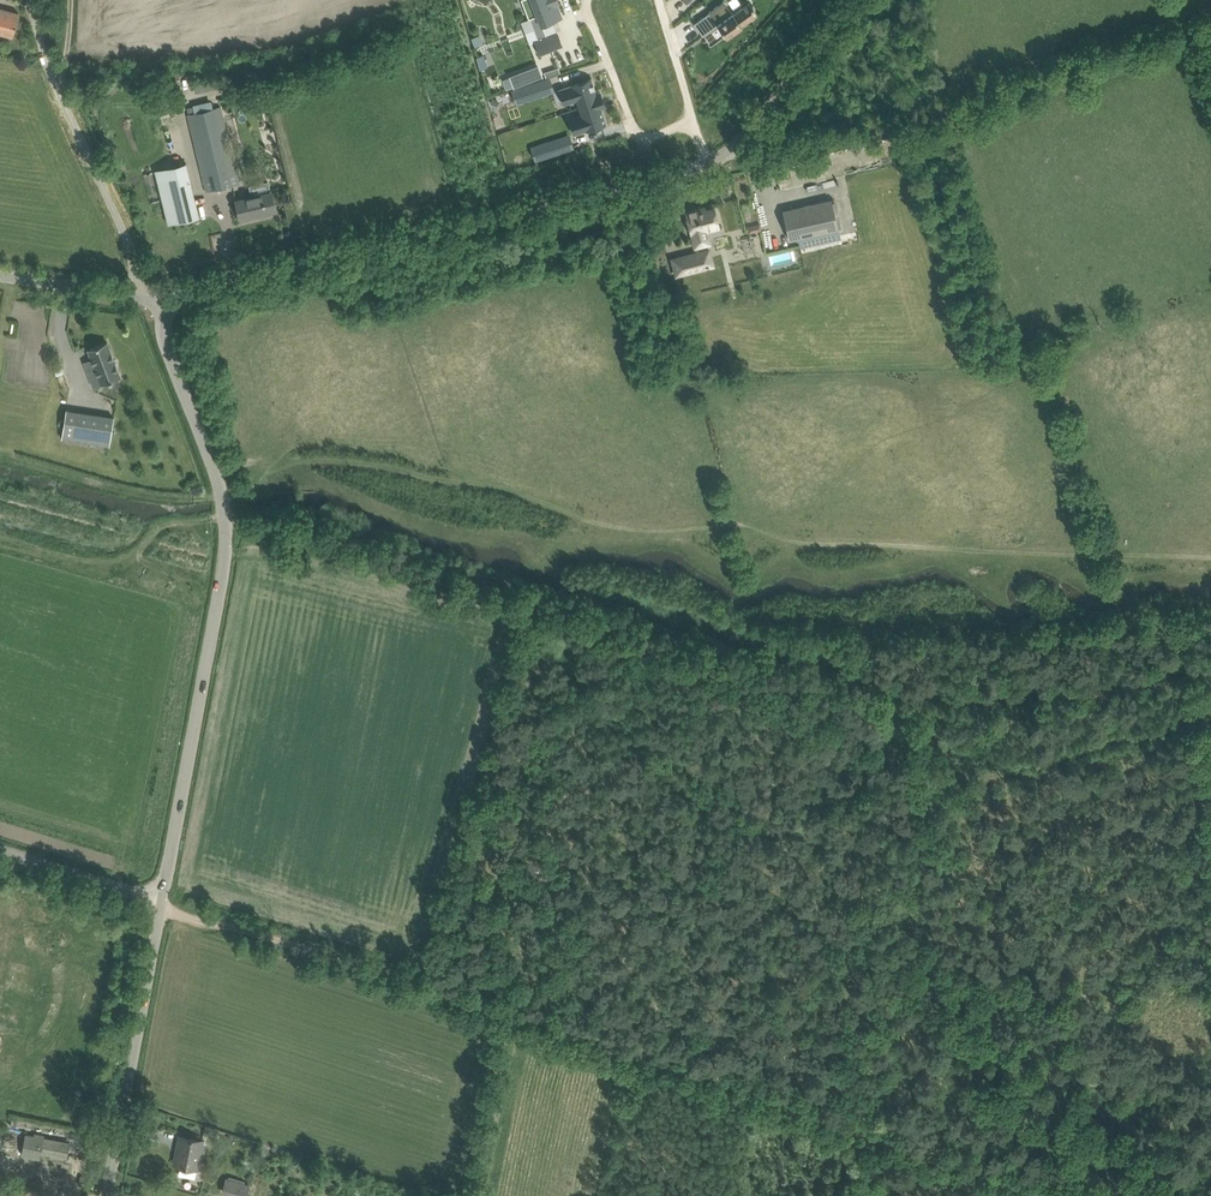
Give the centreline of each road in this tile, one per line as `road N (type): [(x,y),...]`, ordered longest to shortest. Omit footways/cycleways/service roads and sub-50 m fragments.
road 1 (track): [(864,1195),(874,1162),(862,1124),(161,904)]
road 2 (unclassified): [(161,904),(227,566),(228,525),(220,483),(165,348),(159,303)]
road 3 (unclassified): [(159,303),(706,164)]
road 4 (unclassified): [(132,296),(133,255),(31,13)]
road 5 (unclassified): [(107,1195),(161,904)]
road 6 (unclassified): [(706,164),(747,138),(853,0)]
road 7 (track): [(873,1141),(1065,1195)]
road 8 (unclassified): [(161,904),(0,853)]
road 9 (residential): [(586,0),(632,128),(640,139),(655,138)]
road 10 (unclassified): [(132,296),(0,275)]
road 11 (residential): [(693,121),(658,0)]

